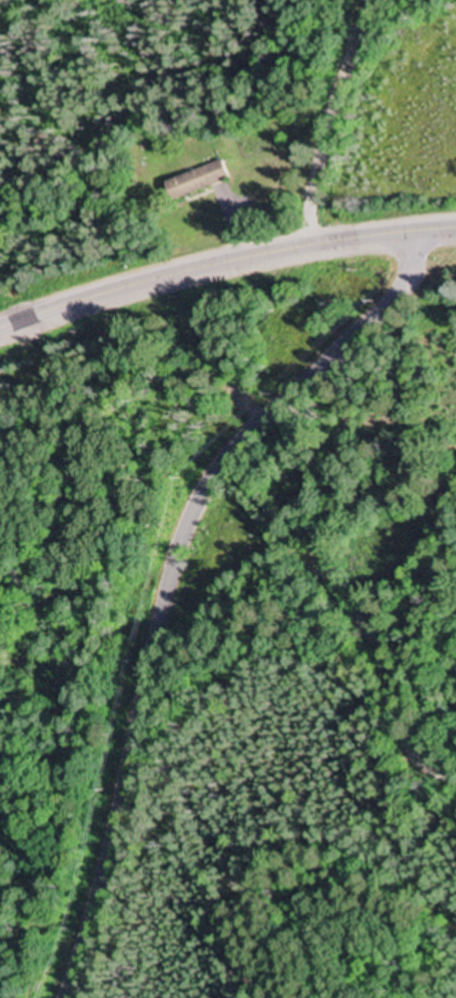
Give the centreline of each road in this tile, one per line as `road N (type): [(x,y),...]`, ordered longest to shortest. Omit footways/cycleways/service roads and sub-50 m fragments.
road 1 (residential): [(72,997),(185,528),(241,445),(409,286),(417,232)]
road 2 (secondary): [(455,229),(208,267),(0,331)]
road 3 (residential): [(455,751),(409,734),(346,665),(332,408),(306,383)]
road 4 (residential): [(305,248),(366,0)]

